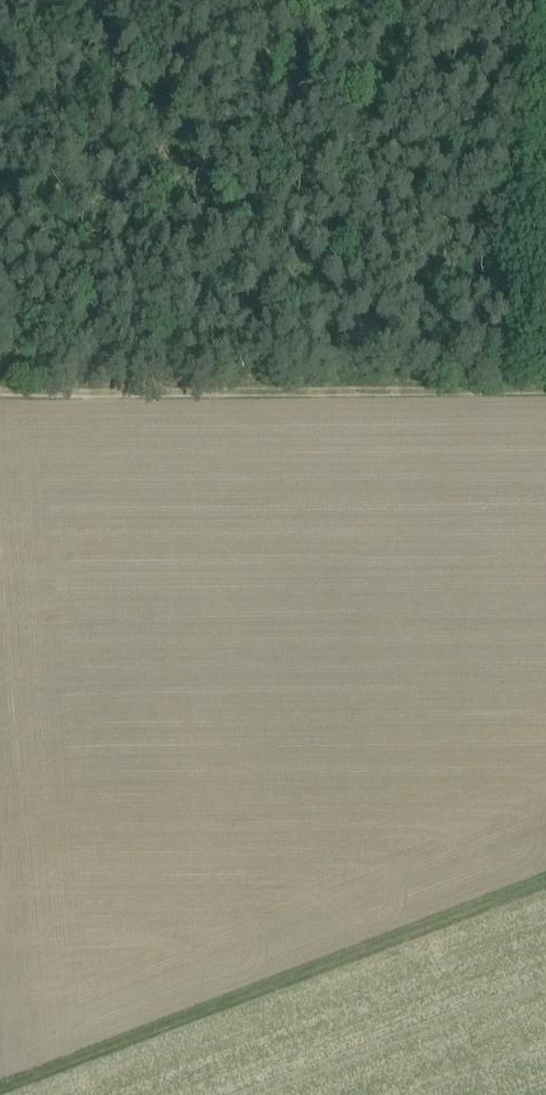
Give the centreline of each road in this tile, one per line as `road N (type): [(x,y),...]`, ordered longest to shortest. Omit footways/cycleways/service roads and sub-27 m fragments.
road 1 (track): [(0,389),(545,390)]

